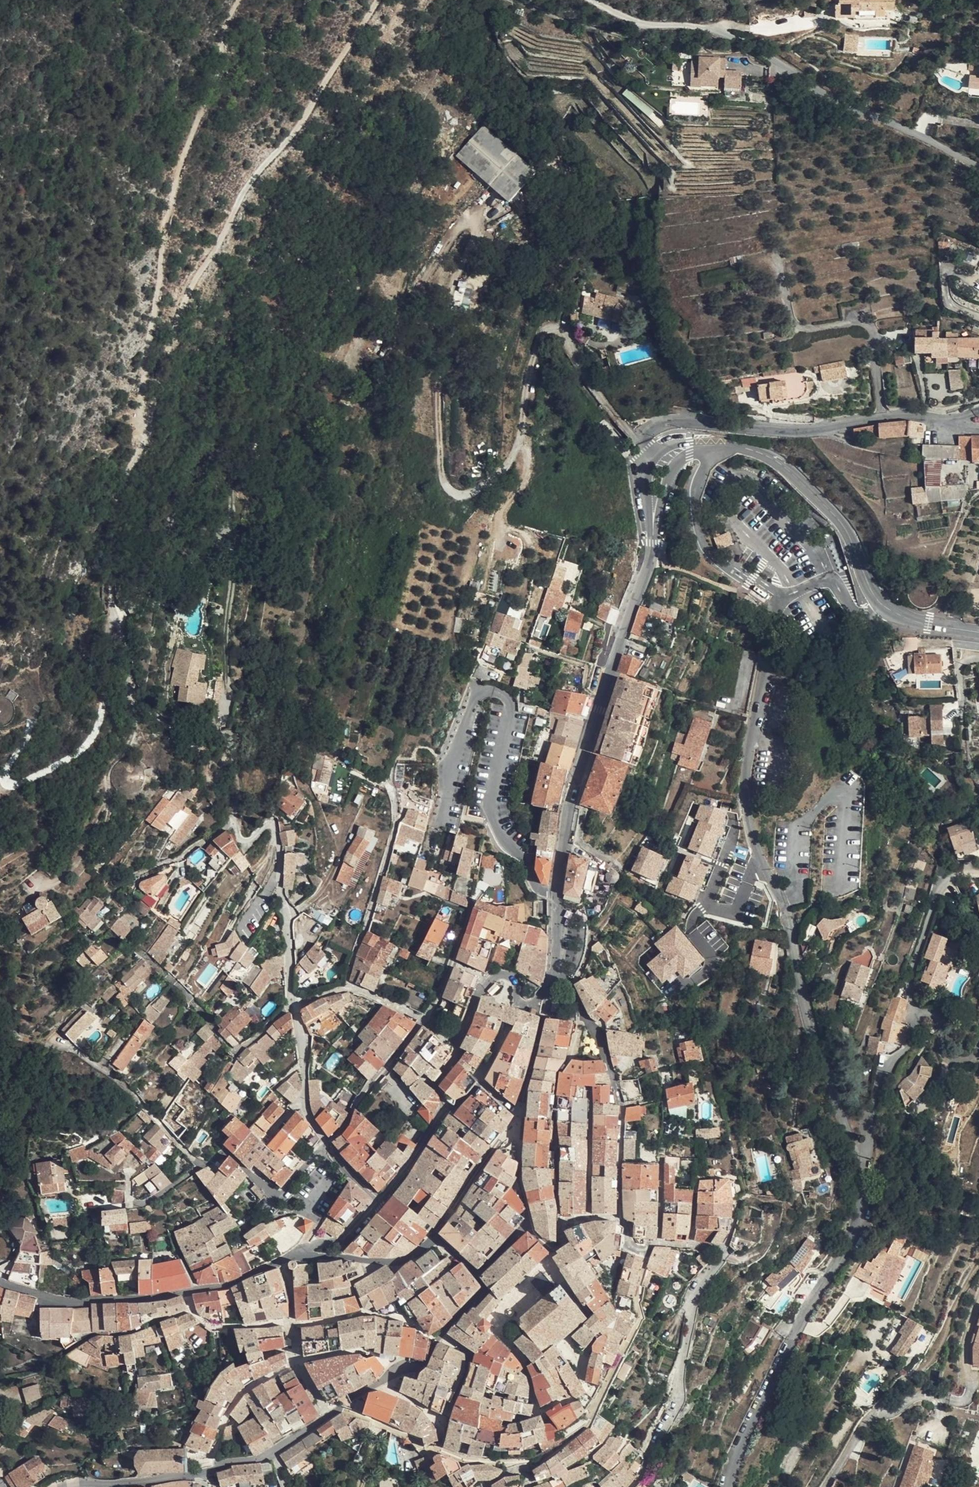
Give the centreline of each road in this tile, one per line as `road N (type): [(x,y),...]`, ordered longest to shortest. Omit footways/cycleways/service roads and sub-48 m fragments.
road 1 (track): [(641,437),(587,382),(571,333),(543,327),(506,465),(476,492),(454,495),(444,478),(439,359),(446,308),(481,232),(454,229),(430,267)]
road 2 (track): [(113,614),(122,481),(145,428),(172,197),(222,68),(222,42),(238,0)]
road 3 (residential): [(783,593),(769,626),(746,754),(746,813),(790,918),(812,1030),(855,1165)]
road 4 (unclassified): [(377,0),(292,136),(246,184),(196,279),(145,428)]
road 5 (residential): [(550,987),(571,806),(649,563),(653,522)]
road 6 (residential): [(57,1486),(191,1475),(269,1454),(419,1365)]
road 7 (residential): [(855,1165),(857,1221),(847,1252),(795,1333),(729,1486)]
road 8 (residential): [(855,1165),(870,1144),(877,1086),(908,1046),(916,1011),(911,968),(939,891),(964,872),(978,872)]
road 9 (residential): [(951,417),(780,428),(667,423),(641,437),(650,461)]
road 10 (residential): [(0,1282),(76,1301),(159,1297),(229,1285),(301,1251)]
road 11 (residential): [(978,168),(707,28)]
road 12 (residential): [(301,1251),(410,1258),(433,1237),(519,1116)]
road 13 (track): [(38,667),(42,688),(4,779),(44,770),(80,749),(94,733),(102,700)]
road 14 (tertiary): [(884,606),(840,520),(787,468),(716,444)]
road 15 (residential): [(292,1005),(274,832),(269,824),(244,841),(233,817)]
road 16 (residential): [(340,989),(395,824),(394,788)]
road 17 (residential): [(716,444),(698,487),(701,533),(720,556),(783,593)]
road 18 (residential): [(140,1206),(228,1150),(276,1199)]
road 19 (residential): [(424,1020),(327,1141)]
road 20 (residential): [(327,1141),(306,1105),(292,1005)]
road 21 (residential): [(550,987),(572,990),(619,1096)]
road 22 (residential): [(519,1116),(550,987)]
road 23 (residential): [(622,1219),(634,1225),(629,1248),(691,1246),(722,1257)]

